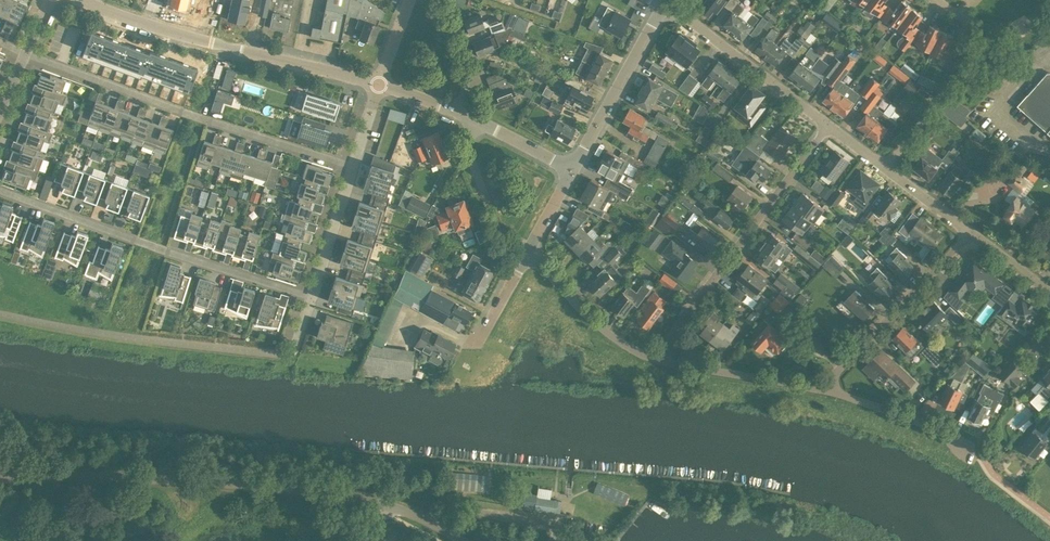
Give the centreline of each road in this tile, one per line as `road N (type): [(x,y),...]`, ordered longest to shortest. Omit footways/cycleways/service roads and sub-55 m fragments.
road 1 (residential): [(460,540),(414,515),(340,494),(126,477),(0,478)]
road 2 (residential): [(354,167),(26,55)]
road 3 (residential): [(0,190),(312,297)]
road 4 (unclassified): [(378,85),(80,0)]
road 5 (residential): [(655,360),(828,125)]
road 6 (residential): [(826,391),(971,233)]
road 7 (residential): [(828,125),(663,6)]
road 8 (residential): [(572,170),(663,6)]
road 9 (residential): [(965,12),(971,62),(887,168)]
road 10 (residential): [(826,391),(655,360)]
road 11 (residential): [(655,360),(597,325),(528,251)]
road 12 (residential): [(976,449),(826,391)]
road 13 (residential): [(354,167),(312,297)]

